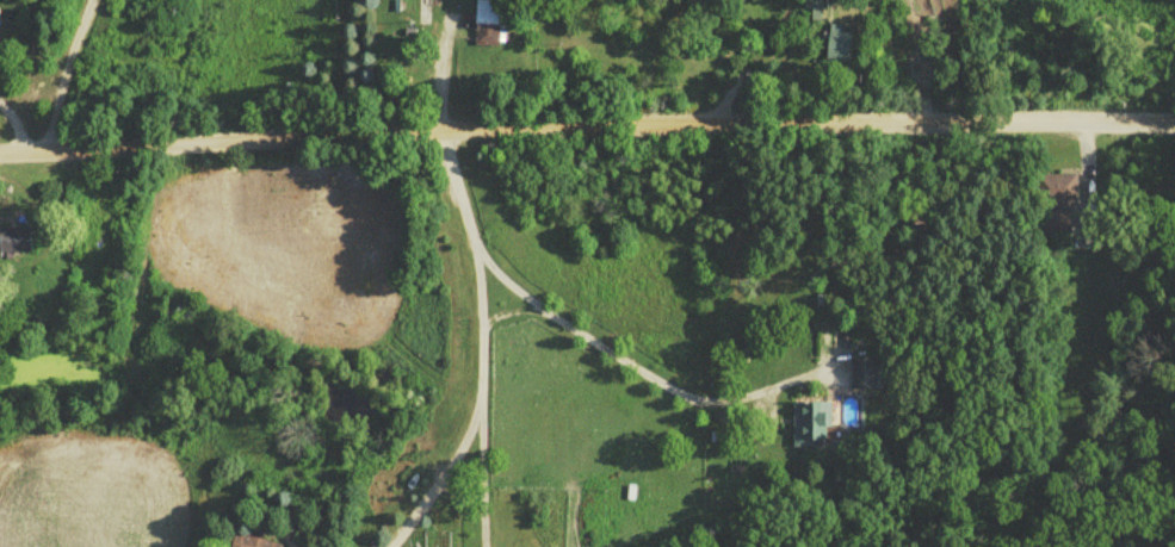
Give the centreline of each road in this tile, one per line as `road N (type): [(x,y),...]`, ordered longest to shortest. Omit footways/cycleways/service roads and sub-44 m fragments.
road 1 (residential): [(0,157),(606,131),(1174,127)]

